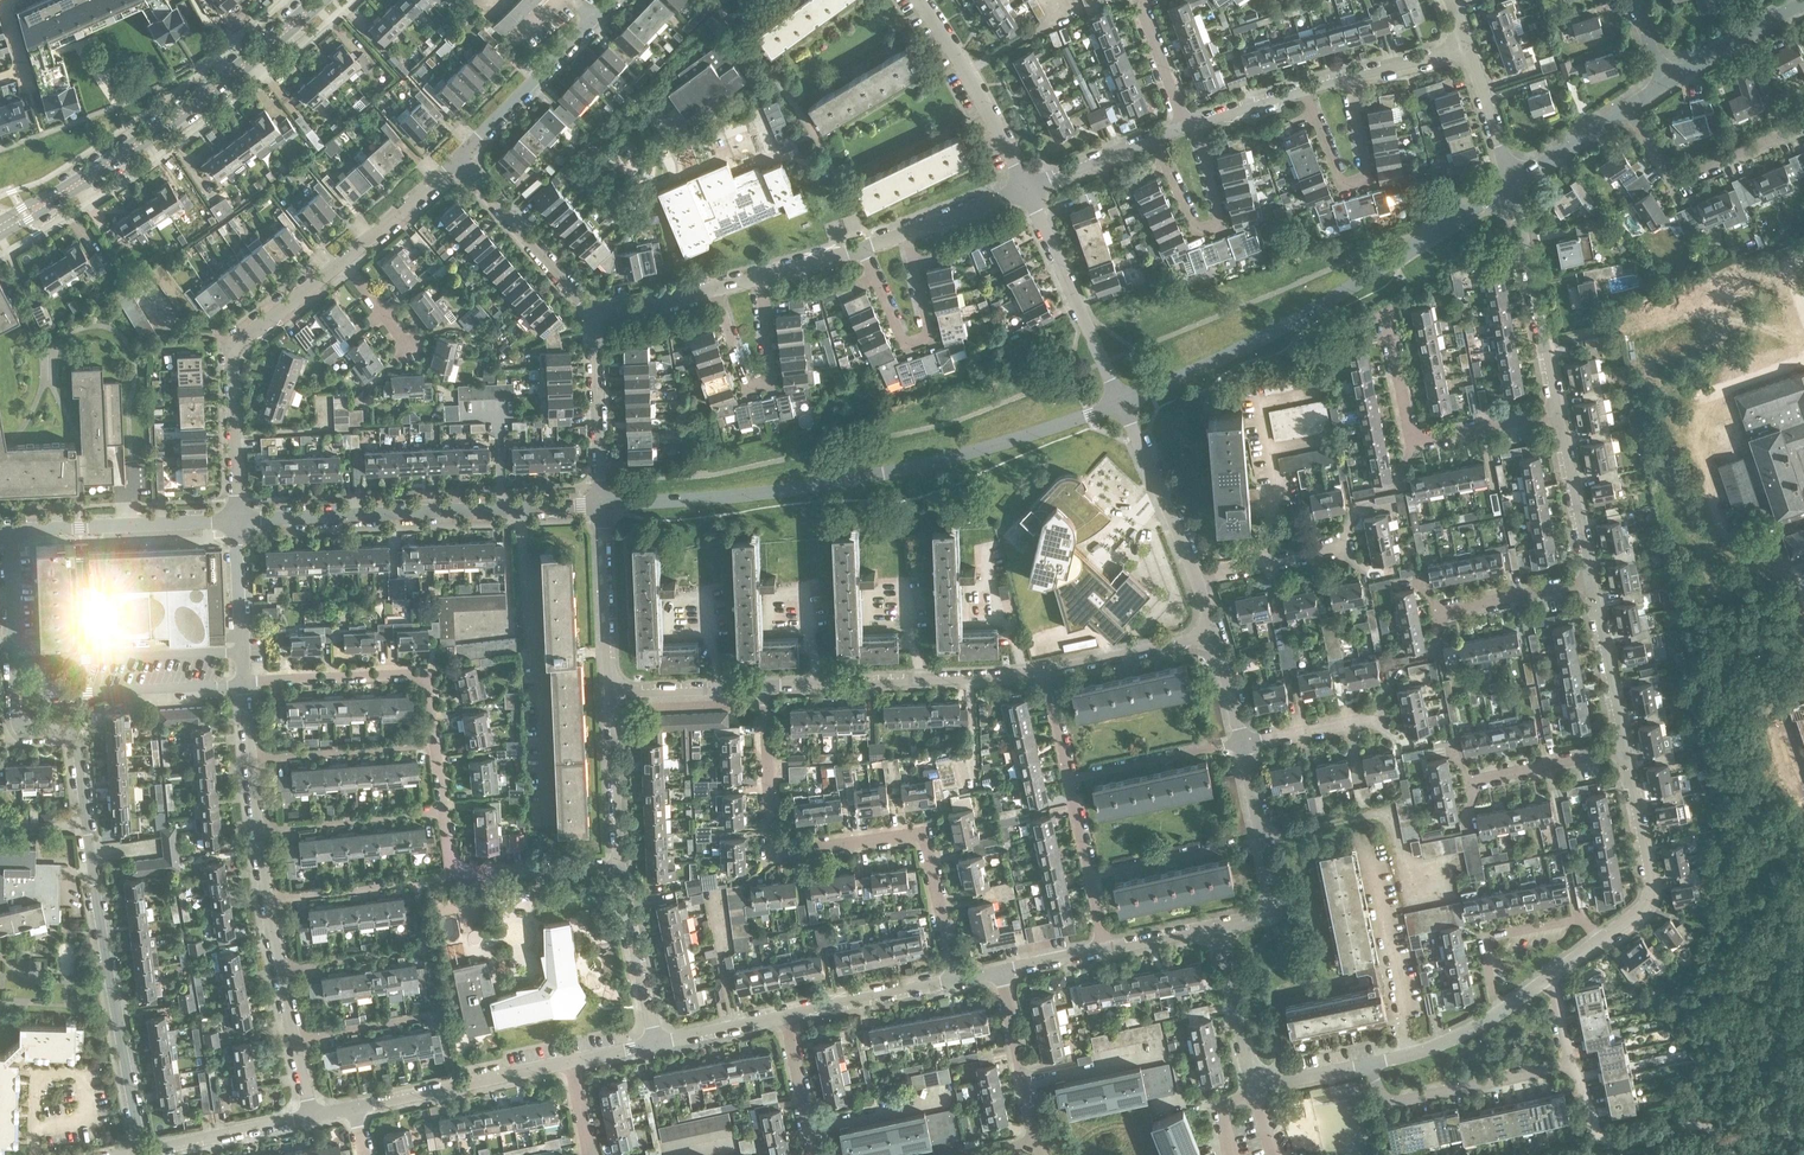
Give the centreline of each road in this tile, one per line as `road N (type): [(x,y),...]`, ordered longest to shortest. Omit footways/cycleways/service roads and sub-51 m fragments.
road 1 (residential): [(10,531),(17,731),(80,744),(96,892),(142,1152)]
road 2 (tertiary): [(602,504),(822,482),(1120,402)]
road 3 (residential): [(954,981),(924,834),(771,854),(760,689)]
road 4 (tertiary): [(1120,402),(1241,347),(1513,181)]
road 5 (primary): [(0,227),(218,84),(315,0)]
road 6 (tertiary): [(237,520),(602,504)]
road 7 (residential): [(1377,1065),(1388,1104),(1574,1066),(1551,973)]
road 8 (residential): [(237,520),(232,354),(342,260)]
road 9 (residential): [(760,689),(1044,672)]
road 10 (residential): [(1559,413),(1411,439),(1384,312)]
road 11 (residential): [(434,746),(429,675),(244,684)]
road 12 (track): [(1545,341),(1705,309),(1729,324),(1746,382)]
road 13 (residential): [(1146,140),(1196,235),(1217,229),(1198,122)]
road 14 (residential): [(710,289),(748,388),(771,380),(762,274)]
road 15 (residential): [(1559,413),(1513,181)]
road 16 (residential): [(857,248),(905,344),(925,338),(909,231)]
road 17 (residential): [(1120,402),(1028,186)]
road 18 (tertiary): [(10,531),(237,520)]
road 19 (residential): [(1303,92),(1340,183),(1351,186),(1366,173),(1351,78)]
road 20 (residential): [(1629,106),(1676,175),(1803,126)]
road 21 (residential): [(1028,186),(922,0)]
road 22 (residential): [(1603,938),(1644,908),(1651,887),(1626,750)]
road 23 (residential): [(594,319),(458,160)]
road 24 (residential): [(1498,1010),(1484,939),(1581,920),(1603,938)]
road 25 (residential): [(606,700),(602,504)]
road 26 (residential): [(458,160),(594,21)]
road 27 (residential): [(1198,577),(1120,402)]
road 28 (residential): [(256,830),(441,812)]
road 29 (residential): [(249,760),(434,746)]
road 30 (residential): [(602,504),(594,319)]
road 31 (residential): [(656,1043),(614,866)]
road 32 (residential): [(1067,777),(1244,741)]
road 33 (residential): [(1261,833),(1086,870)]
road 34 (residential): [(782,1017),(954,981)]
road 35 (residential): [(142,1152),(312,1116)]
road 36 (residential): [(1044,672),(1213,633)]
road 37 (residential): [(1626,750),(1592,581)]
road 38 (residential): [(1592,581),(1559,413)]
road 39 (residential): [(1033,1135),(1001,971)]
road 40 (residential): [(614,866),(606,700)]
road 41 (residential): [(1253,1087),(1220,926)]
road 42 (residential): [(244,684),(237,520)]
road 43 (residential): [(455,877),(614,866)]
road 44 (residential): [(1439,611),(1592,581)]
road 45 (residential): [(1473,780),(1626,750)]
road 46 (residential): [(606,700),(760,689)]
road 47 (residential): [(342,260),(458,160)]
road 48 (tertiary): [(1670,80),(1803,5)]
road 49 (residential): [(267,901),(417,882)]
road 50 (residential): [(1198,577),(1344,548)]
road 51 (residential): [(282,974),(429,952)]
road 52 (residential): [(295,1039),(440,1013)]
road 53 (residential): [(1513,181),(1466,45)]
road 54 (residential): [(813,1154),(782,1017)]
road 55 (tertiary): [(1513,181),(1629,106)]
road 56 (residential): [(1377,1065),(1441,1043),(1498,1010)]
road 57 (residential): [(1186,125),(1142,0)]
road 58 (residential): [(1244,741),(1373,716)]
road 59 (residential): [(1220,926),(1263,916),(1271,904),(1261,833)]
road 60 (residential): [(1261,833),(1387,807)]
road 61 (residential): [(656,1043),(782,1017)]
road 62 (residential): [(909,231),(1028,186)]
road 63 (residential): [(1028,186),(1146,140)]
road 64 (residential): [(1253,1087),(1377,1065)]
road 65 (residential): [(453,1086),(572,1061)]

